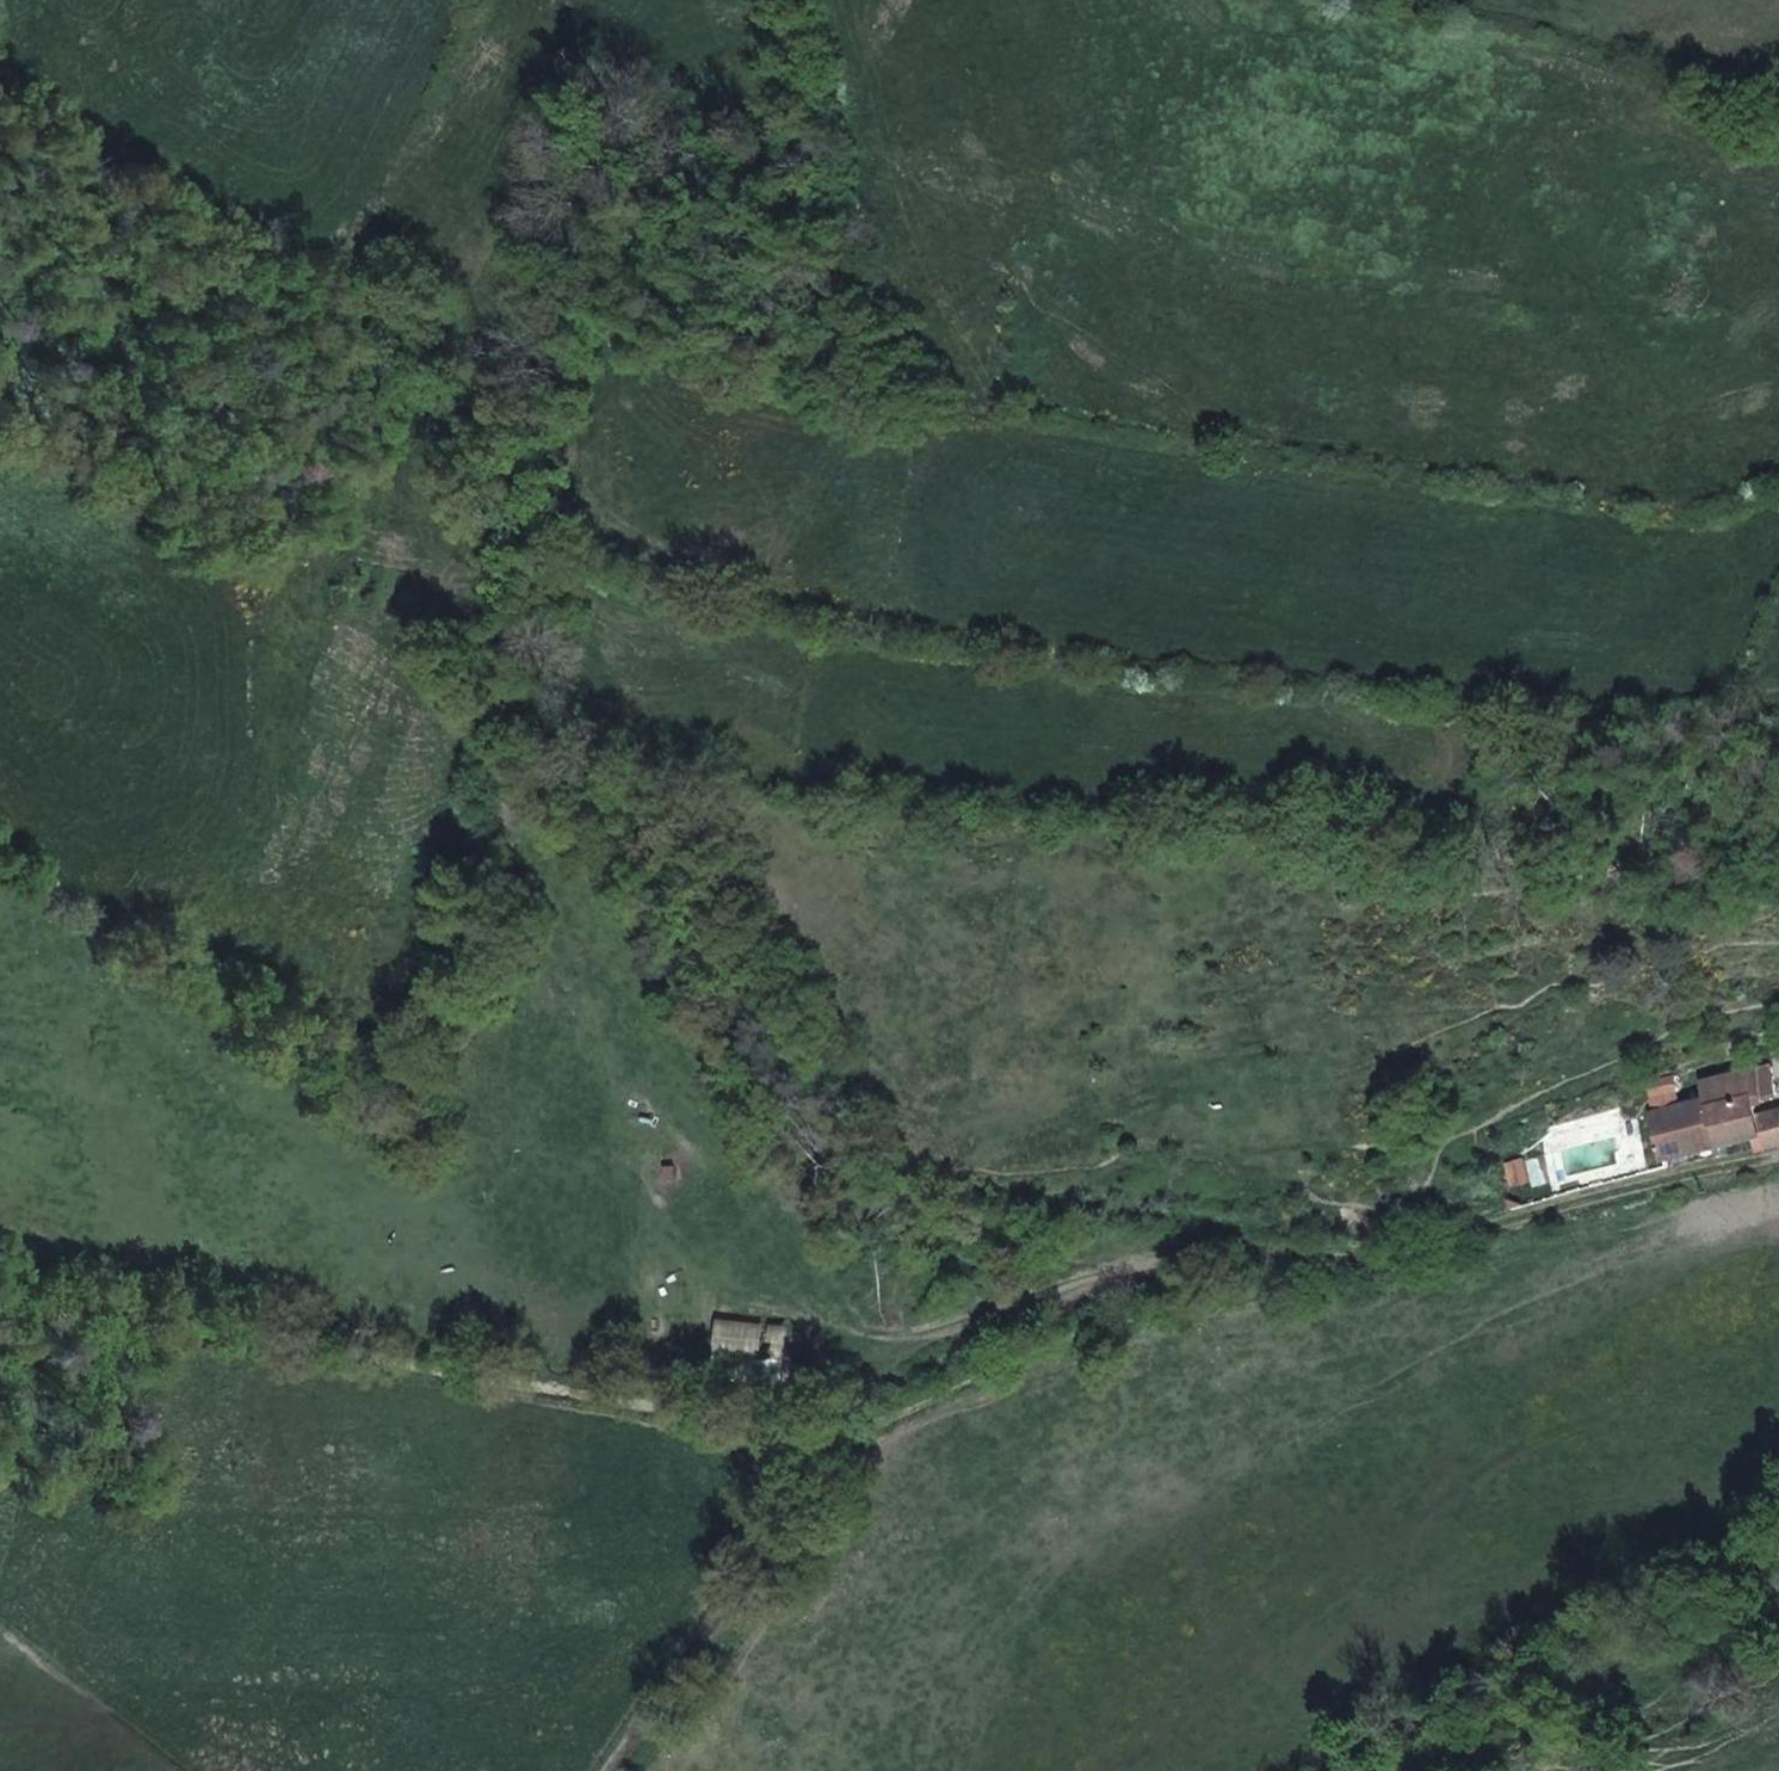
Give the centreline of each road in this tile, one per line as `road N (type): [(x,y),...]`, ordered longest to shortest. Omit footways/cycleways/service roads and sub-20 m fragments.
road 1 (track): [(1778,1156),(1014,1359),(852,1414),(535,1371),(0,1270)]
road 2 (track): [(912,1394),(721,1622),(617,1770)]

